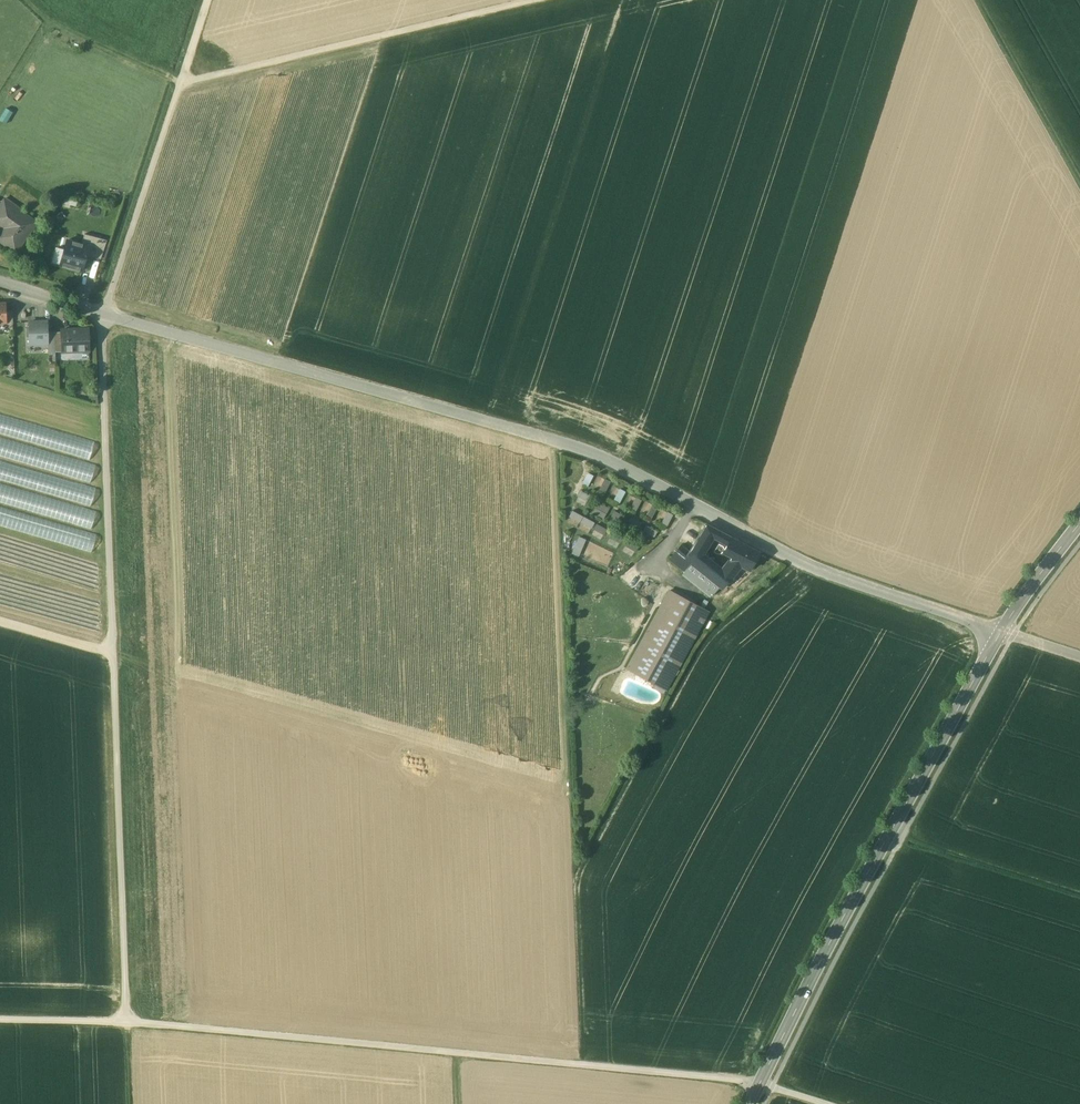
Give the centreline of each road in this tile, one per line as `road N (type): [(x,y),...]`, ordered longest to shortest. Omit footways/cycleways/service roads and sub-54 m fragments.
road 1 (track): [(131,1103),(103,332),(209,0)]
road 2 (residential): [(0,285),(603,459),(815,570),(1000,631)]
road 3 (track): [(823,1103),(760,1083),(128,1020),(0,1019)]
road 4 (secondary): [(1000,631),(750,1103)]
road 5 (track): [(180,85),(535,0)]
road 6 (track): [(1079,173),(982,0)]
road 7 (track): [(183,80),(102,50),(25,0)]
road 8 (secondary): [(1079,524),(1000,631)]

